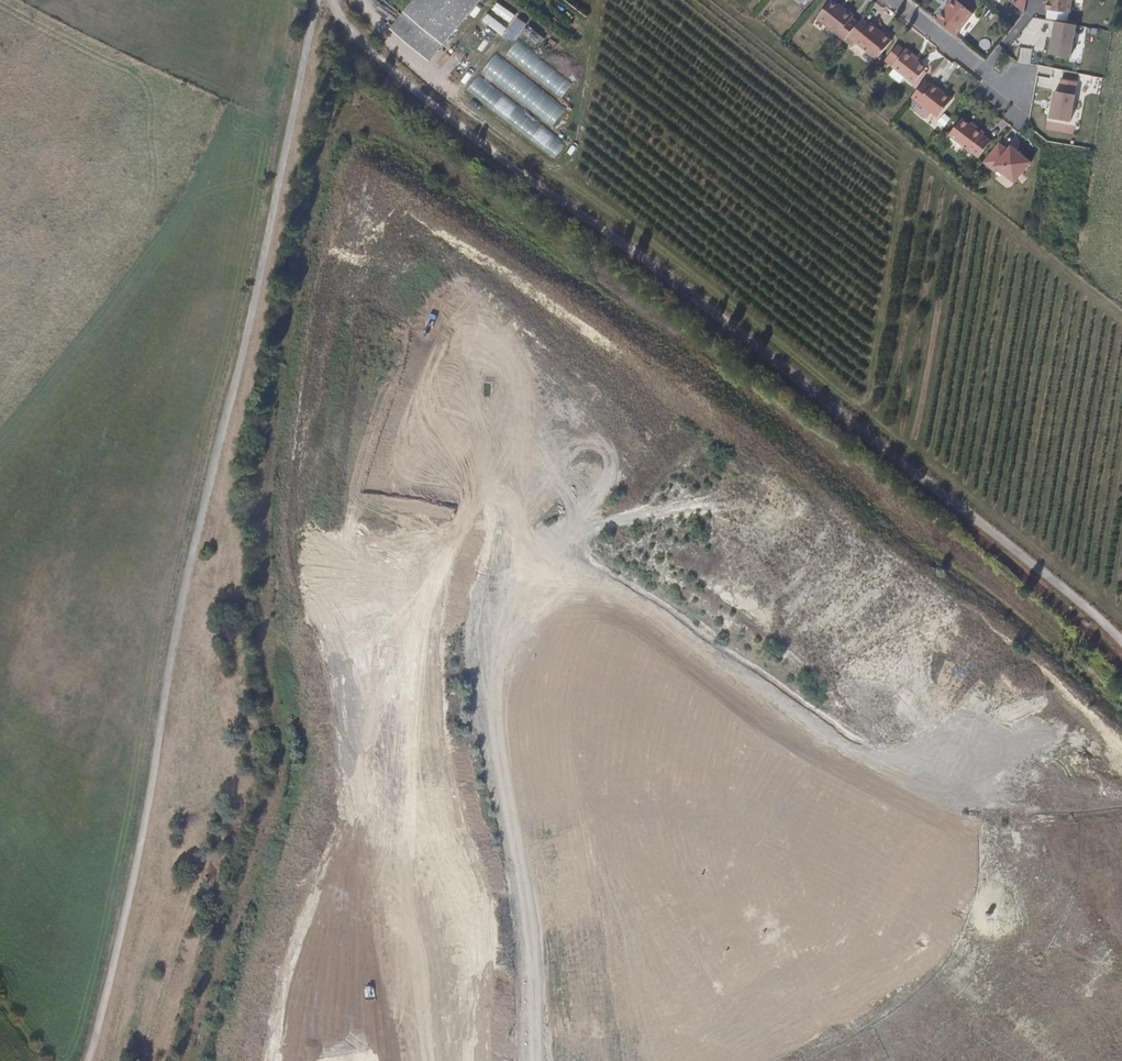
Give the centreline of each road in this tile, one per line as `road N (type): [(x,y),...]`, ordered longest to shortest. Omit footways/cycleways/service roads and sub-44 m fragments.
road 1 (track): [(84,1060),(131,889),(315,0)]
road 2 (track): [(1121,646),(1067,592),(730,327),(493,154),(379,52),(335,0)]
road 3 (track): [(534,1060),(529,907),(500,710),(506,648),(522,597),(555,577),(592,573),(903,774),(965,790)]
road 4 (residential): [(897,0),(1014,94)]

